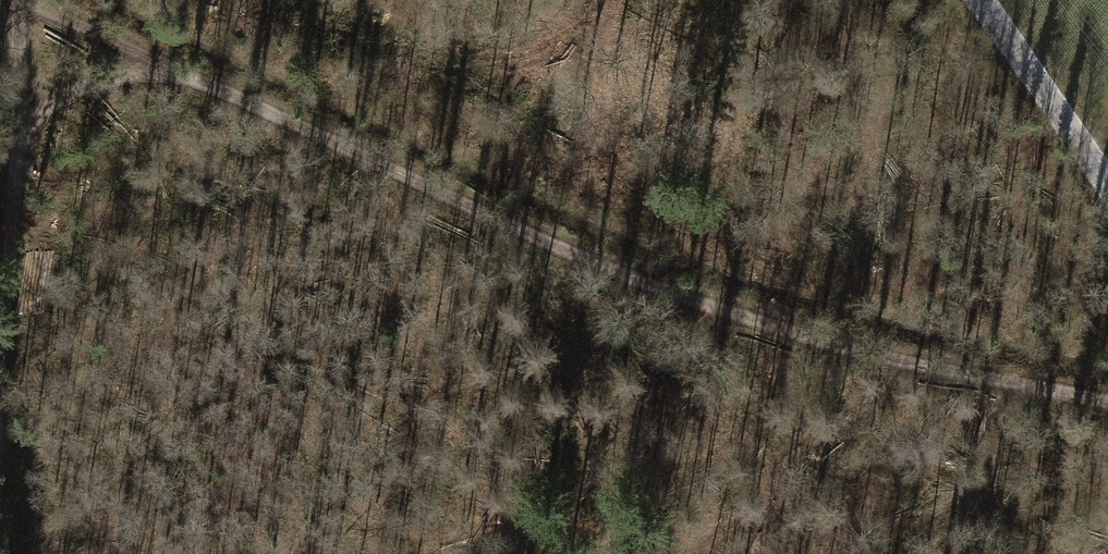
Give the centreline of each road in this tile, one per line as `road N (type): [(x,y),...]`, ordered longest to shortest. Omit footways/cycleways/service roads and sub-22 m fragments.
road 1 (track): [(40,0),(564,253),(845,345),(1107,405)]
road 2 (track): [(27,0),(3,430),(7,553)]
road 3 (track): [(976,0),(1107,193)]
road 4 (track): [(20,124),(79,85),(192,71)]

